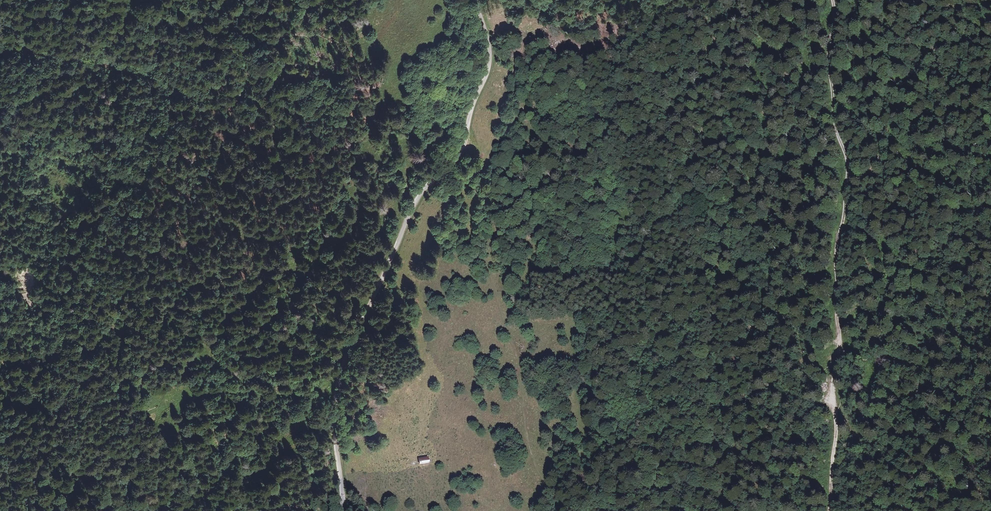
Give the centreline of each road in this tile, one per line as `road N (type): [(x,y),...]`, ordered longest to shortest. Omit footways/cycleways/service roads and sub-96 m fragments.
road 1 (tertiary): [(344,510),(339,377),(421,193),(466,137),(491,59),(479,0)]
road 2 (track): [(832,0),(831,95),(847,162),(835,258),(836,412)]
road 3 (track): [(556,510),(527,435),(521,375),(460,197)]
road 4 (track): [(460,197),(434,213),(415,250),(423,416),(410,461)]

